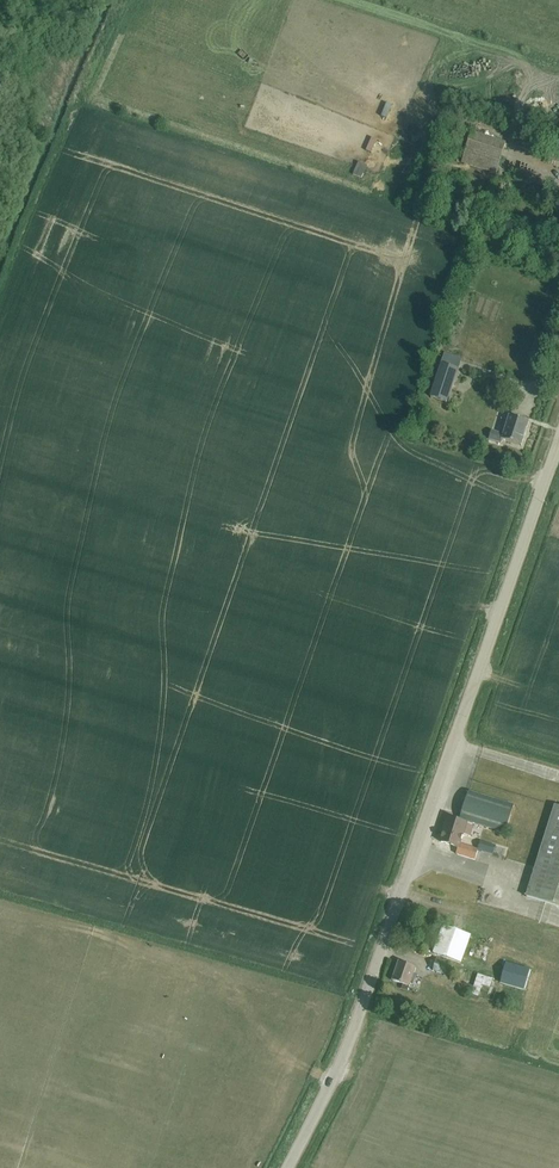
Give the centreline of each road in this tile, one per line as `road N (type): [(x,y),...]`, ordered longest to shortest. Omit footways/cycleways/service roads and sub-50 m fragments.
road 1 (unclassified): [(287,1167),(360,1009),(558,426)]

